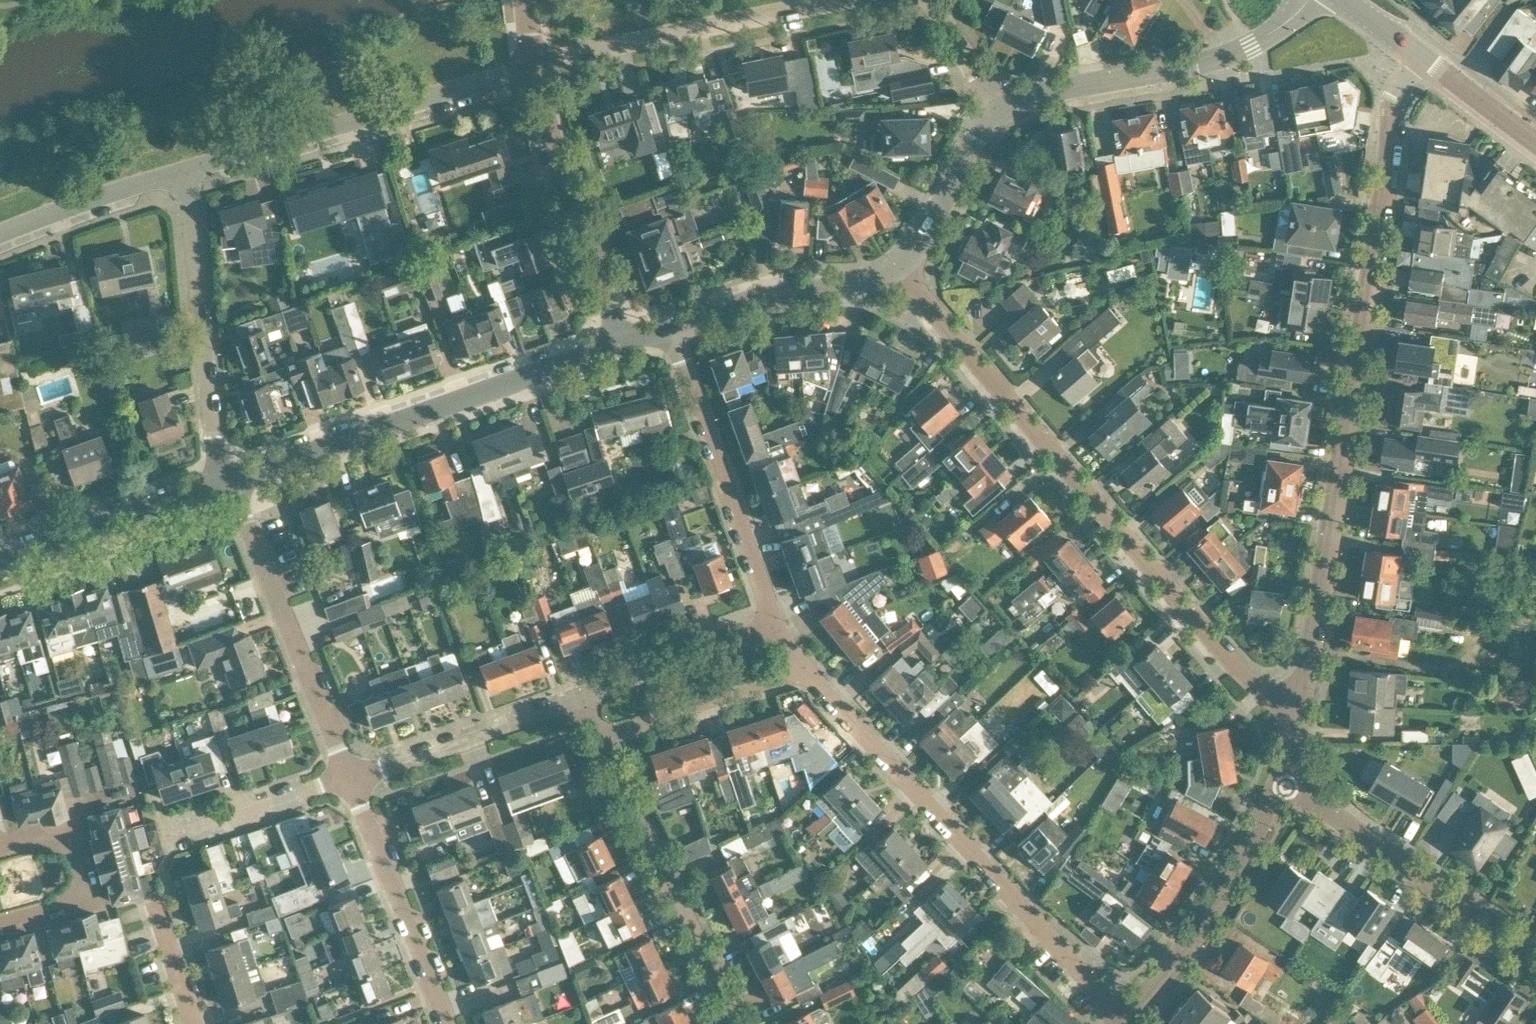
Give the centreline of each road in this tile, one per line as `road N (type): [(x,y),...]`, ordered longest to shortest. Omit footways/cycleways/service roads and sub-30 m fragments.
road 1 (residential): [(1296,713),(1322,612),(1379,274),(1392,111),(1414,67)]
road 2 (residential): [(1296,713),(1252,685),(897,267)]
road 3 (residential): [(1127,1018),(804,670)]
road 4 (residential): [(227,482),(619,342)]
road 5 (residential): [(186,170),(534,66)]
road 6 (residential): [(993,101),(1198,65),(1250,44),(1309,0)]
road 7 (residential): [(351,778),(227,482)]
road 8 (unclassified): [(735,1023),(600,735)]
road 9 (residential): [(775,626),(670,326)]
road 10 (residential): [(534,66),(844,0)]
road 11 (residential): [(227,482),(216,453),(186,170)]
road 12 (residential): [(1535,955),(1281,785)]
road 13 (residential): [(619,342),(534,66)]
road 14 (residential): [(1127,1018),(1185,950),(1281,785)]
road 15 (residential): [(445,1023),(351,778)]
road 16 (residential): [(351,778),(583,695)]
road 17 (residential): [(0,561),(227,482)]
road 18 (residential): [(670,326),(760,298),(872,280),(897,267)]
road 19 (residential): [(804,670),(600,735)]
road 20 (residential): [(0,920),(74,897),(83,883),(72,848),(57,842),(0,853)]
road 21 (residential): [(583,695),(775,626)]
road 22 (residential): [(0,235),(186,170)]
road 23 (residential): [(165,835),(351,778)]
road 24 (residential): [(897,267),(916,248),(993,101)]
road 25 (tertiary): [(1535,140),(1422,54)]
road 26 (residential): [(194,1023),(156,906)]
road 27 (residential): [(926,0),(993,101)]

